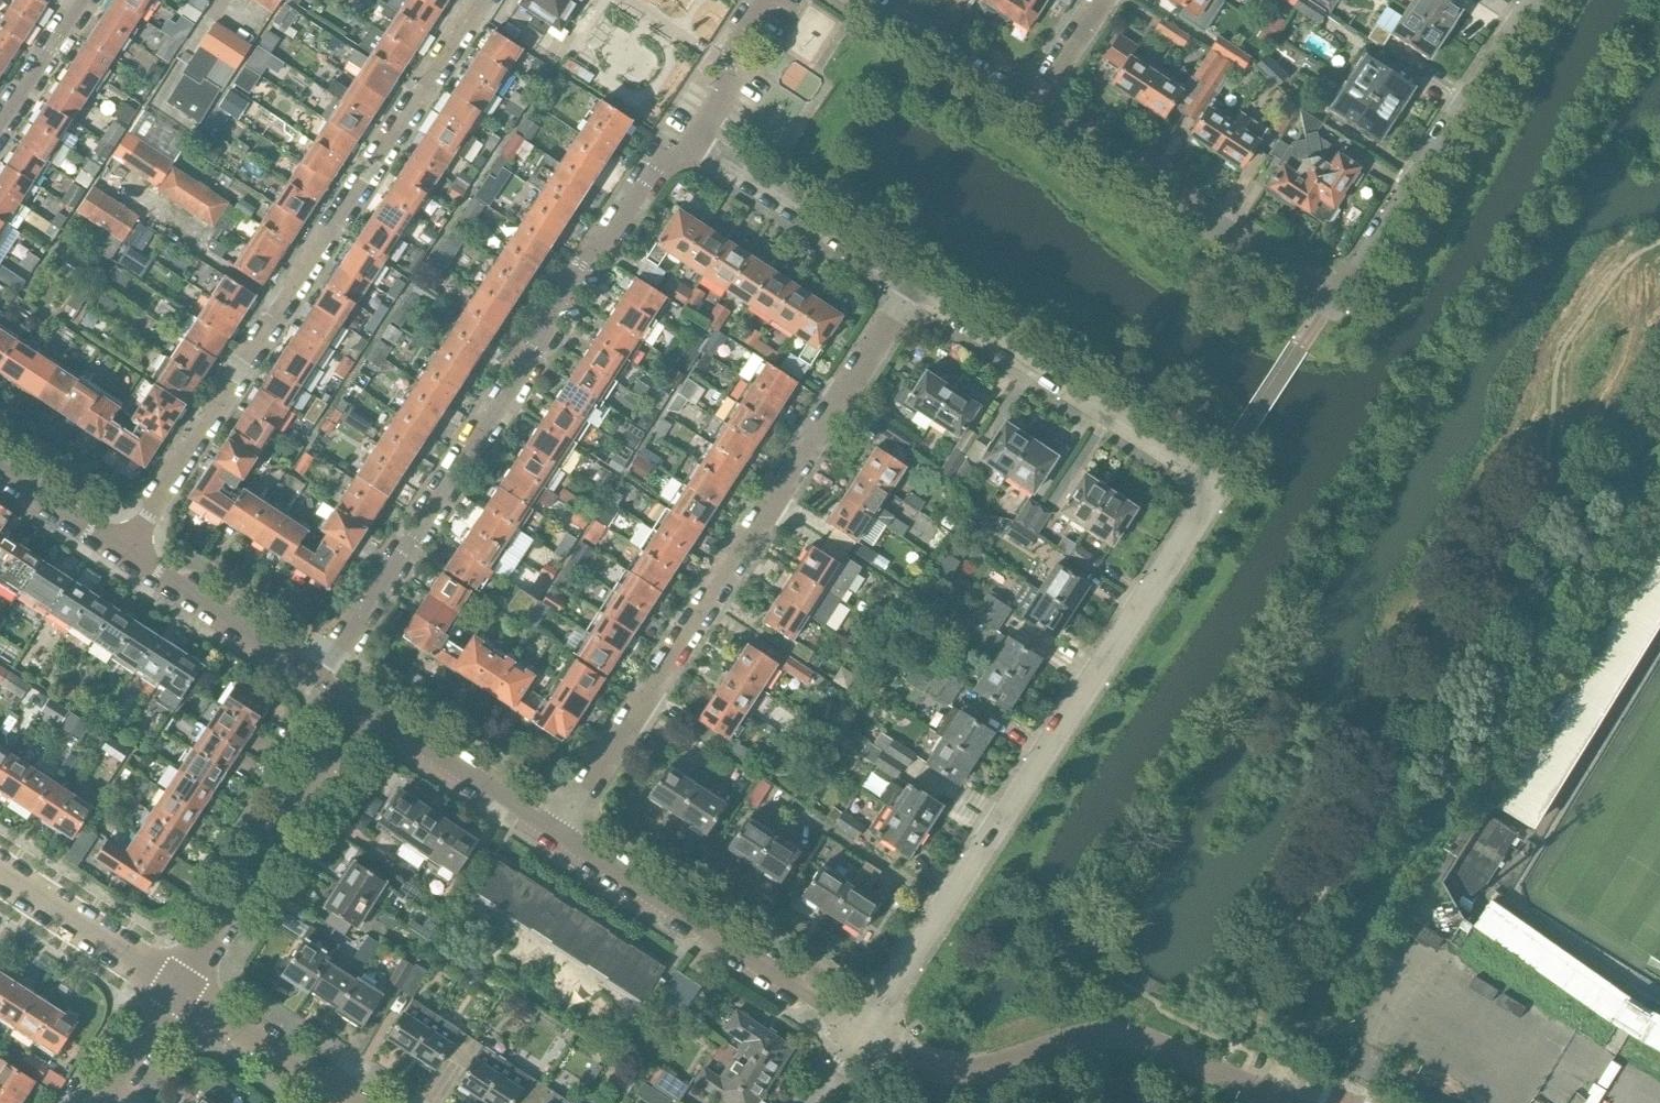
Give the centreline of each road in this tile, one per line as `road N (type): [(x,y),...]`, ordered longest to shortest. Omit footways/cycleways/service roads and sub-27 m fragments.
road 1 (residential): [(859,1035),(1216,486),(914,289)]
road 2 (residential): [(1031,108),(1330,302),(1350,285),(1535,0)]
road 3 (residential): [(317,686),(655,162),(694,142)]
road 4 (residential): [(485,0),(122,552)]
road 5 (residential): [(551,838),(914,289)]
road 6 (unclassified): [(1309,1102),(1171,1040),(1126,1032),(954,1076),(859,1035)]
road 7 (residential): [(859,1035),(551,838)]
road 8 (residential): [(176,986),(357,712)]
road 9 (residential): [(914,289),(694,142)]
road 10 (residential): [(317,686),(122,552)]
road 11 (residential): [(551,838),(357,712)]
road 12 (residential): [(357,1102),(176,986)]
road 13 (residential): [(176,986),(0,872)]
road 14 (residential): [(866,0),(1031,108)]
road 15 (residential): [(694,142),(728,89),(734,43),(764,0)]
road 16 (residential): [(0,128),(84,0)]
road 17 (residential): [(122,552),(0,469)]
road 18 (residential): [(100,1102),(176,986)]
road 19 (residential): [(1031,108),(1104,0)]

